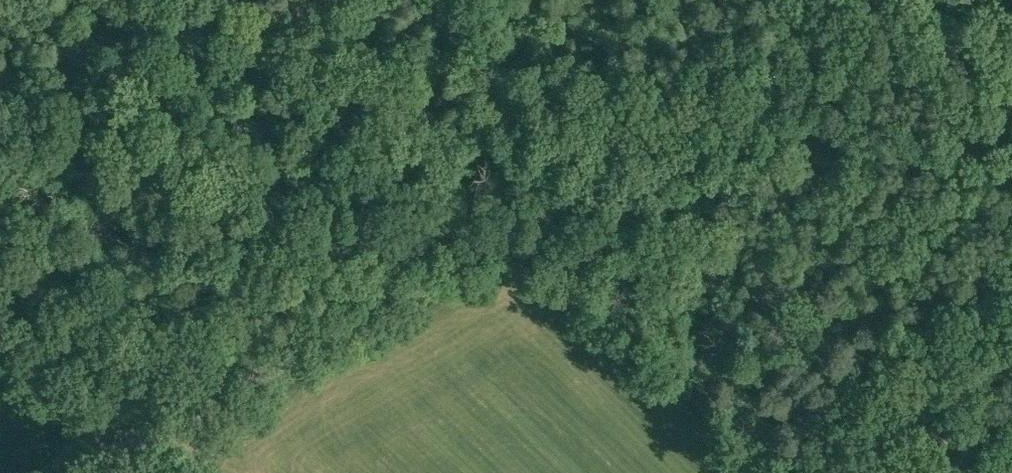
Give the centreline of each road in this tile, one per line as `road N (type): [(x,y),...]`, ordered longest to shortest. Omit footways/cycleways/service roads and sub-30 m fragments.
road 1 (unclassified): [(131,451),(903,0)]
road 2 (track): [(544,0),(671,136)]
road 3 (unclassified): [(131,451),(0,329)]

